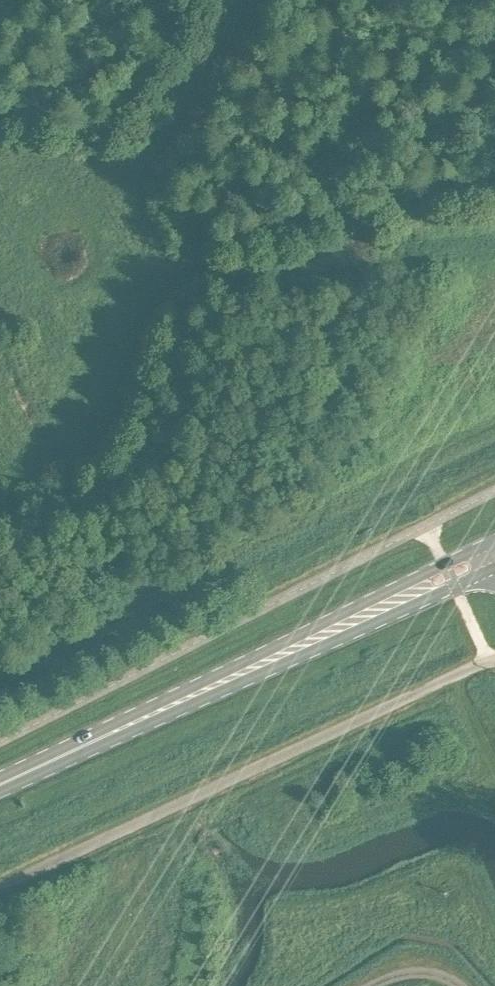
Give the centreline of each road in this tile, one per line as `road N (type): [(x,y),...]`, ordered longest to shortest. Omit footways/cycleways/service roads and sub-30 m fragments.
road 1 (primary): [(494,541),(172,705)]
road 2 (primary): [(172,705),(494,569)]
road 3 (primary): [(0,786),(172,705)]

